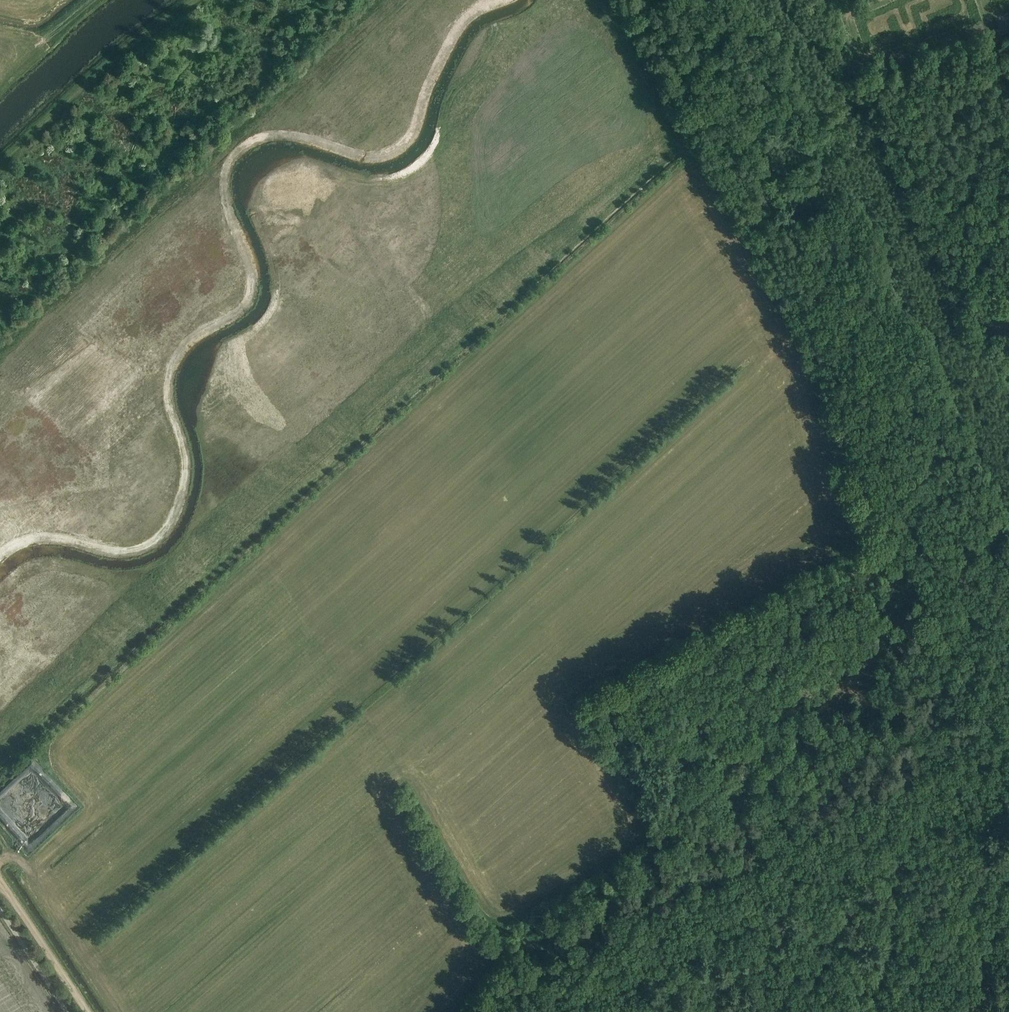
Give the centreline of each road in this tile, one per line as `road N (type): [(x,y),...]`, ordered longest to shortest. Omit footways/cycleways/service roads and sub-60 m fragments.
road 1 (track): [(1008,749),(829,408)]
road 2 (track): [(0,877),(89,1011)]

